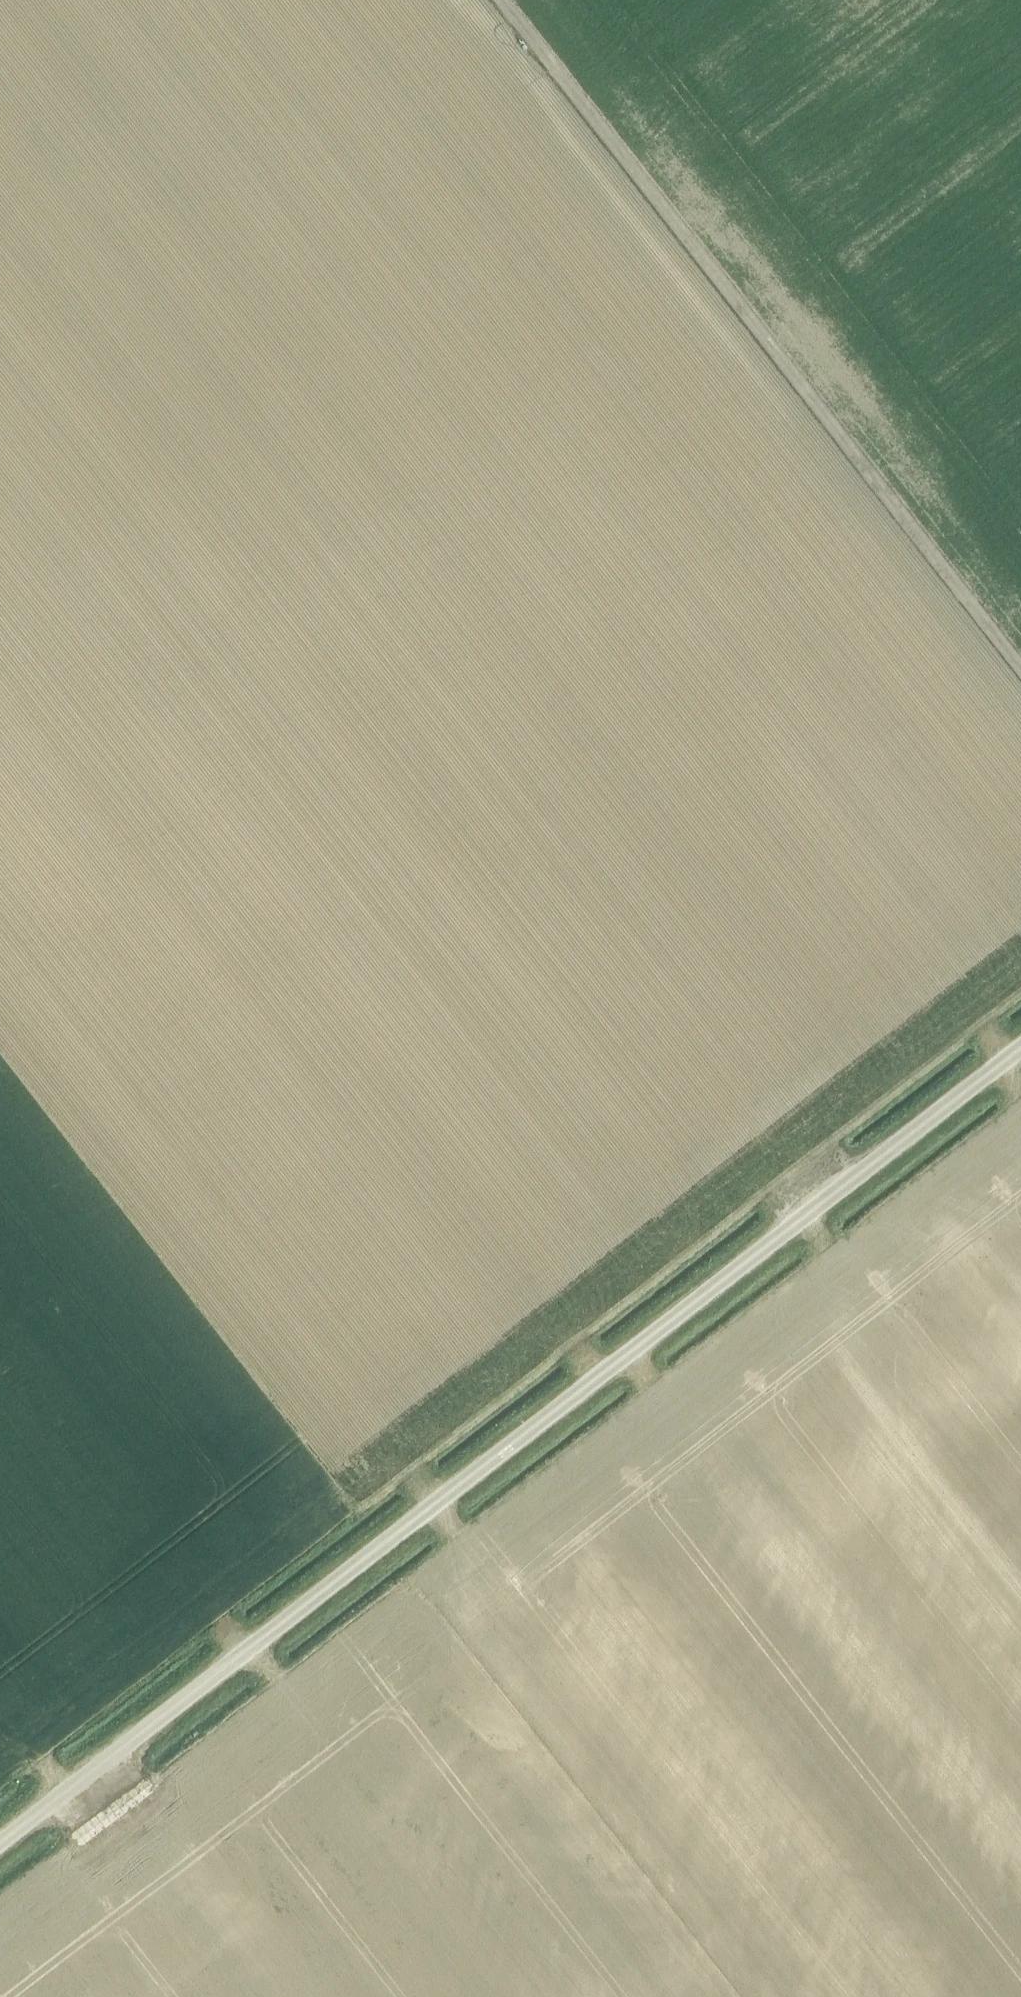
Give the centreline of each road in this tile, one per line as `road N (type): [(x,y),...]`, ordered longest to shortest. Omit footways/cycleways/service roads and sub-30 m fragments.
road 1 (unclassified): [(0,1845),(1020,1048)]
road 2 (track): [(1020,674),(492,0)]

